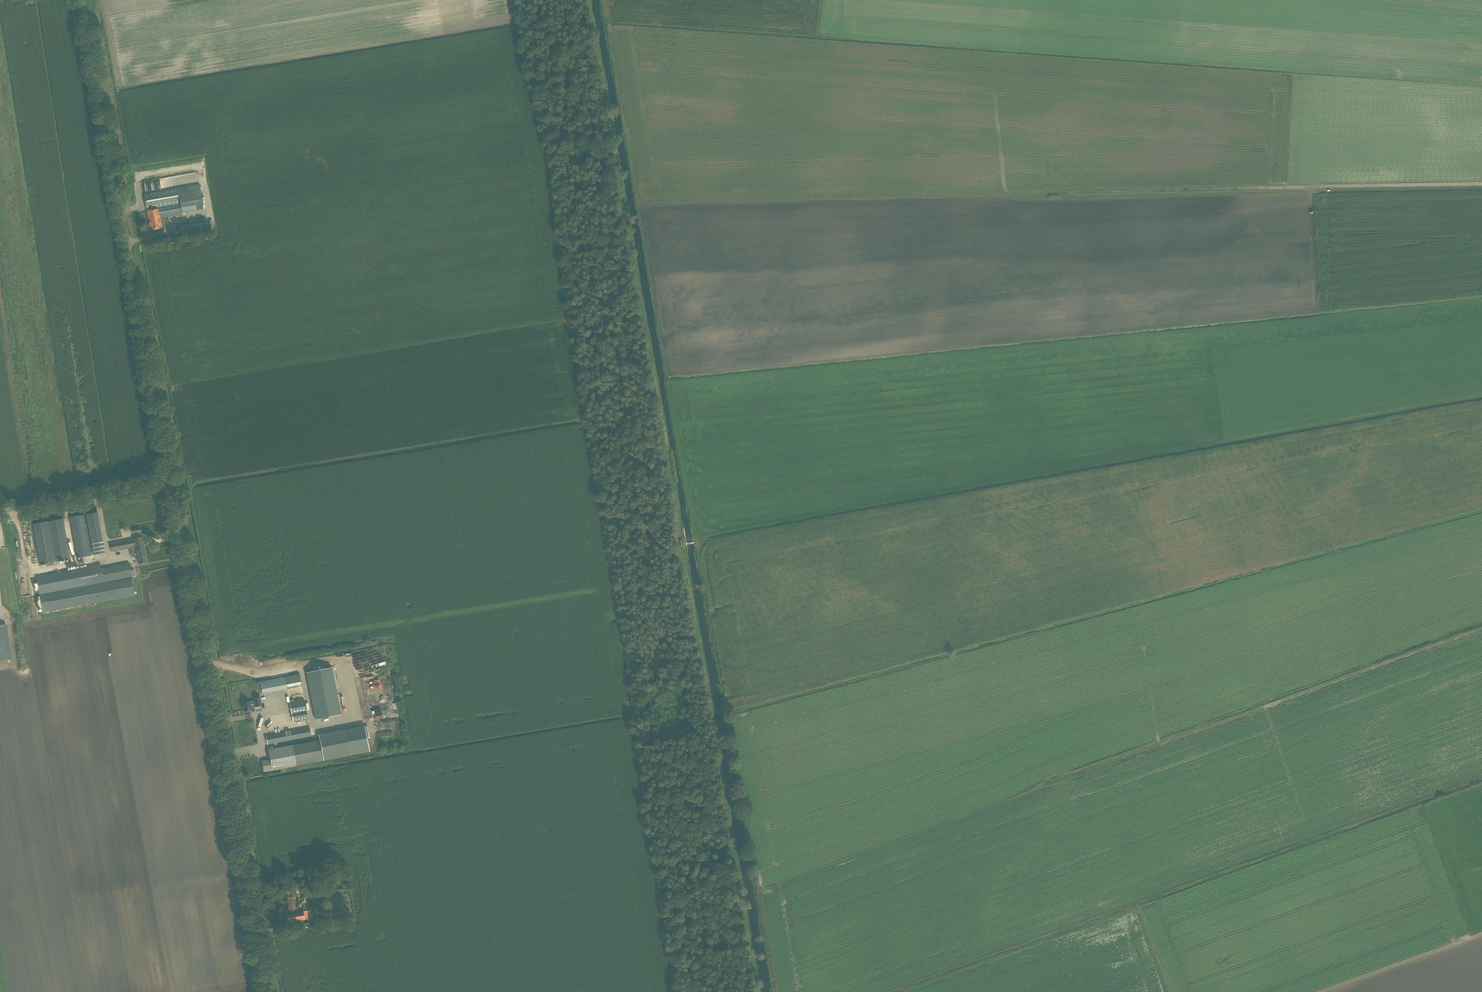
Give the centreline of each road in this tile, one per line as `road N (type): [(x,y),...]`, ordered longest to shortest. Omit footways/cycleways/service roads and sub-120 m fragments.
road 1 (track): [(761,991),(590,0)]
road 2 (unclassified): [(266,991),(172,484)]
road 3 (unclassified): [(172,484),(83,0)]
road 4 (track): [(1481,629),(1049,785)]
road 5 (track): [(1033,197),(1481,187)]
road 6 (unclassified): [(0,514),(172,484)]
road 7 (track): [(1481,934),(1320,991)]

